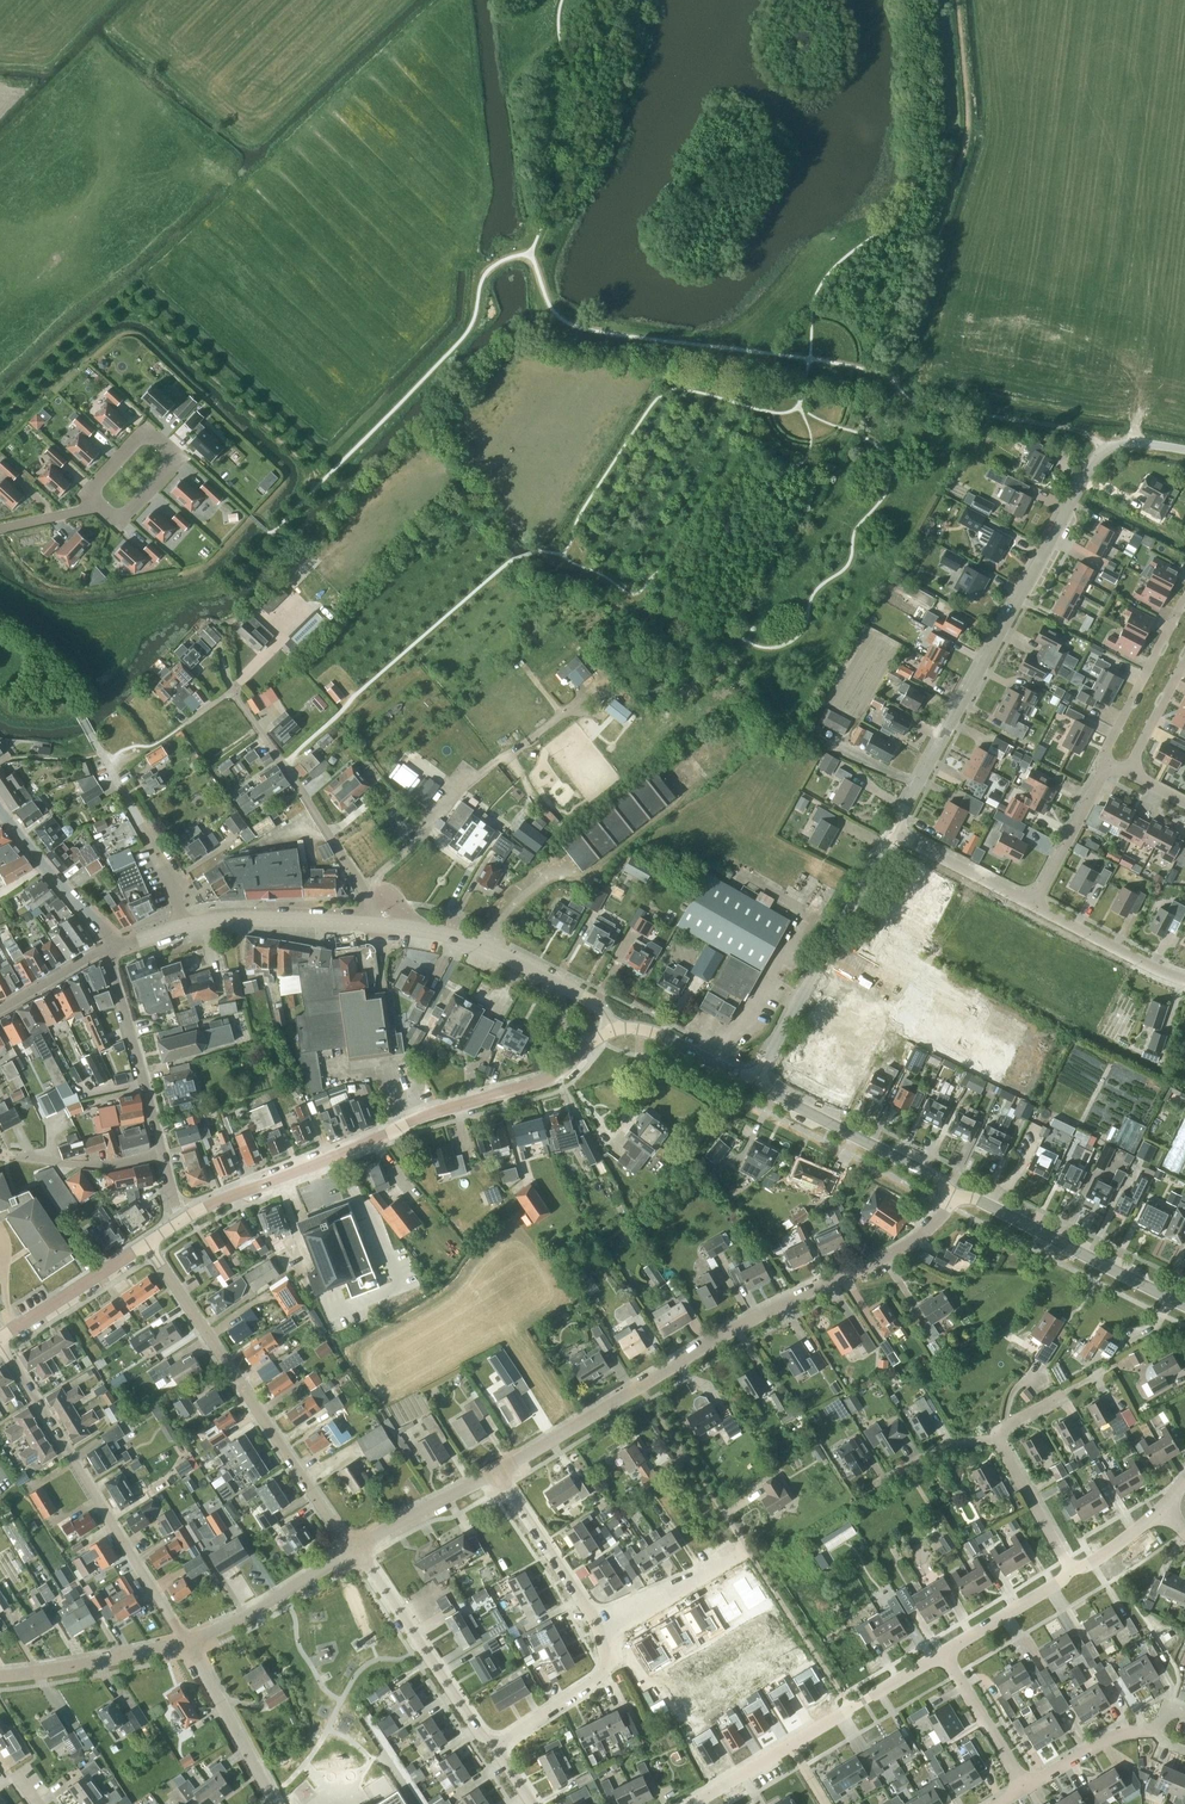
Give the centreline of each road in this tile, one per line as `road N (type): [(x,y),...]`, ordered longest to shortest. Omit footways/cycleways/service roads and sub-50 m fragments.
road 1 (residential): [(498,1472),(739,1323),(919,1236),(956,1188)]
road 2 (tertiary): [(178,1225),(416,1115),(548,1079),(612,1029)]
road 3 (unclassified): [(893,828),(1104,451)]
road 4 (track): [(897,379),(971,138),(959,0)]
road 5 (residential): [(352,1550),(146,1243)]
road 6 (residential): [(187,1641),(0,1340)]
road 7 (unclassified): [(756,1082),(893,828)]
road 8 (tertiary): [(612,1029),(601,1008),(479,946),(372,923)]
road 9 (tertiary): [(1184,1302),(956,1188)]
road 10 (residential): [(499,1740),(478,1731),(358,1547)]
road 11 (track): [(1104,451),(1080,430),(910,402),(897,379)]
road 12 (tertiary): [(956,1188),(756,1082)]
road 13 (unclassified): [(164,1152),(112,946)]
road 14 (residential): [(0,1676),(187,1641)]
road 15 (tertiary): [(184,927),(233,918),(372,923)]
road 16 (residential): [(187,1641),(352,1550)]
road 17 (residential): [(372,923),(362,877),(282,763)]
road 18 (residential): [(276,1803),(187,1641)]
road 19 (residential): [(184,927),(107,762)]
road 20 (residential): [(789,1746),(943,1651)]
road 21 (residential): [(1024,1786),(1115,1735),(1148,1731),(1173,1711),(1184,1713)]
road 22 (residential): [(499,1740),(598,1678),(605,1648),(596,1618)]
road 23 (residential): [(1104,760),(1184,601)]
road 24 (tertiary): [(112,946),(0,810)]
road 25 (residential): [(596,1618),(498,1472)]
road 26 (tertiary): [(0,1340),(146,1243)]
road 27 (residential): [(1184,982),(1032,903)]
road 28 (residential): [(596,1618),(747,1549)]
road 29 (residential): [(1032,903),(1104,760)]
road 30 (residential): [(358,1547),(498,1472)]
road 31 (residential): [(1032,903),(893,828)]
road 32 (residential): [(1024,1786),(943,1651)]
road 33 (tertiary): [(756,1082),(669,1037),(612,1029)]
road 34 (residential): [(943,1651),(1074,1572)]
road 35 (residential): [(1074,1572),(1000,1439)]
road 36 (residential): [(15,1156),(77,1166),(164,1152)]
road 37 (residential): [(282,763),(232,690),(181,726)]
road 38 (residential): [(176,459),(146,429),(88,494),(94,505)]
road 39 (residential): [(0,1011),(112,946)]
road 40 (residential): [(881,1481),(946,1443),(1000,1439)]
road 41 (residential): [(1184,665),(1131,774)]

